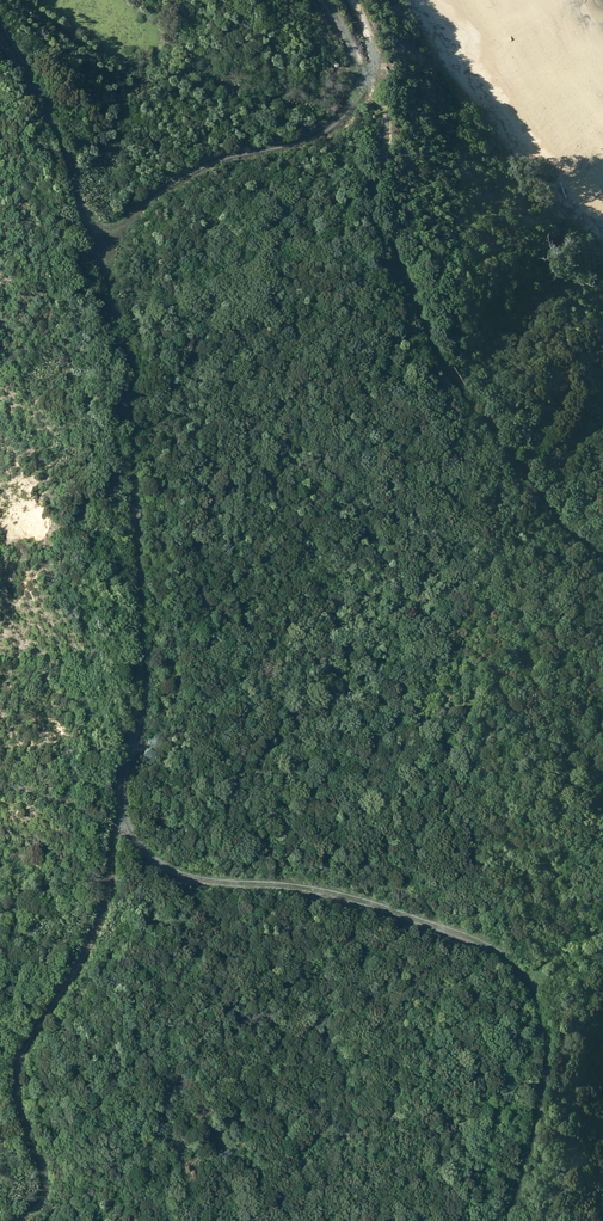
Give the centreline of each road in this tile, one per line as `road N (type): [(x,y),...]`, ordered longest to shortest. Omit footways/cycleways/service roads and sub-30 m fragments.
road 1 (track): [(28,1220),(57,1172),(39,1125),(34,1072),(114,908),(149,762),(168,648),(165,495),(144,348),(111,232),(57,95),(0,6)]
road 2 (track): [(518,1220),(551,1111),(554,1051),(540,976),(479,936),(376,903),(163,866),(134,831)]
road 3 (track): [(312,0),(365,84),(349,131),(312,164),(161,192),(111,232)]

